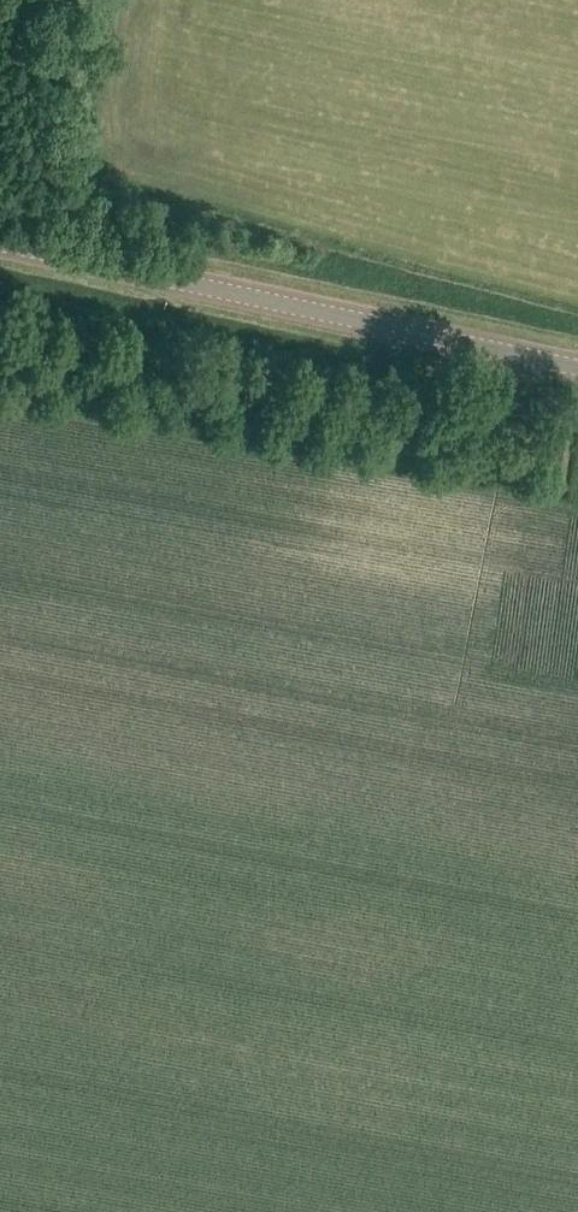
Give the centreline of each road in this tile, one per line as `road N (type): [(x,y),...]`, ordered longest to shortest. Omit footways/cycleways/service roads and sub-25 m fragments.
road 1 (tertiary): [(577,368),(0,242)]

